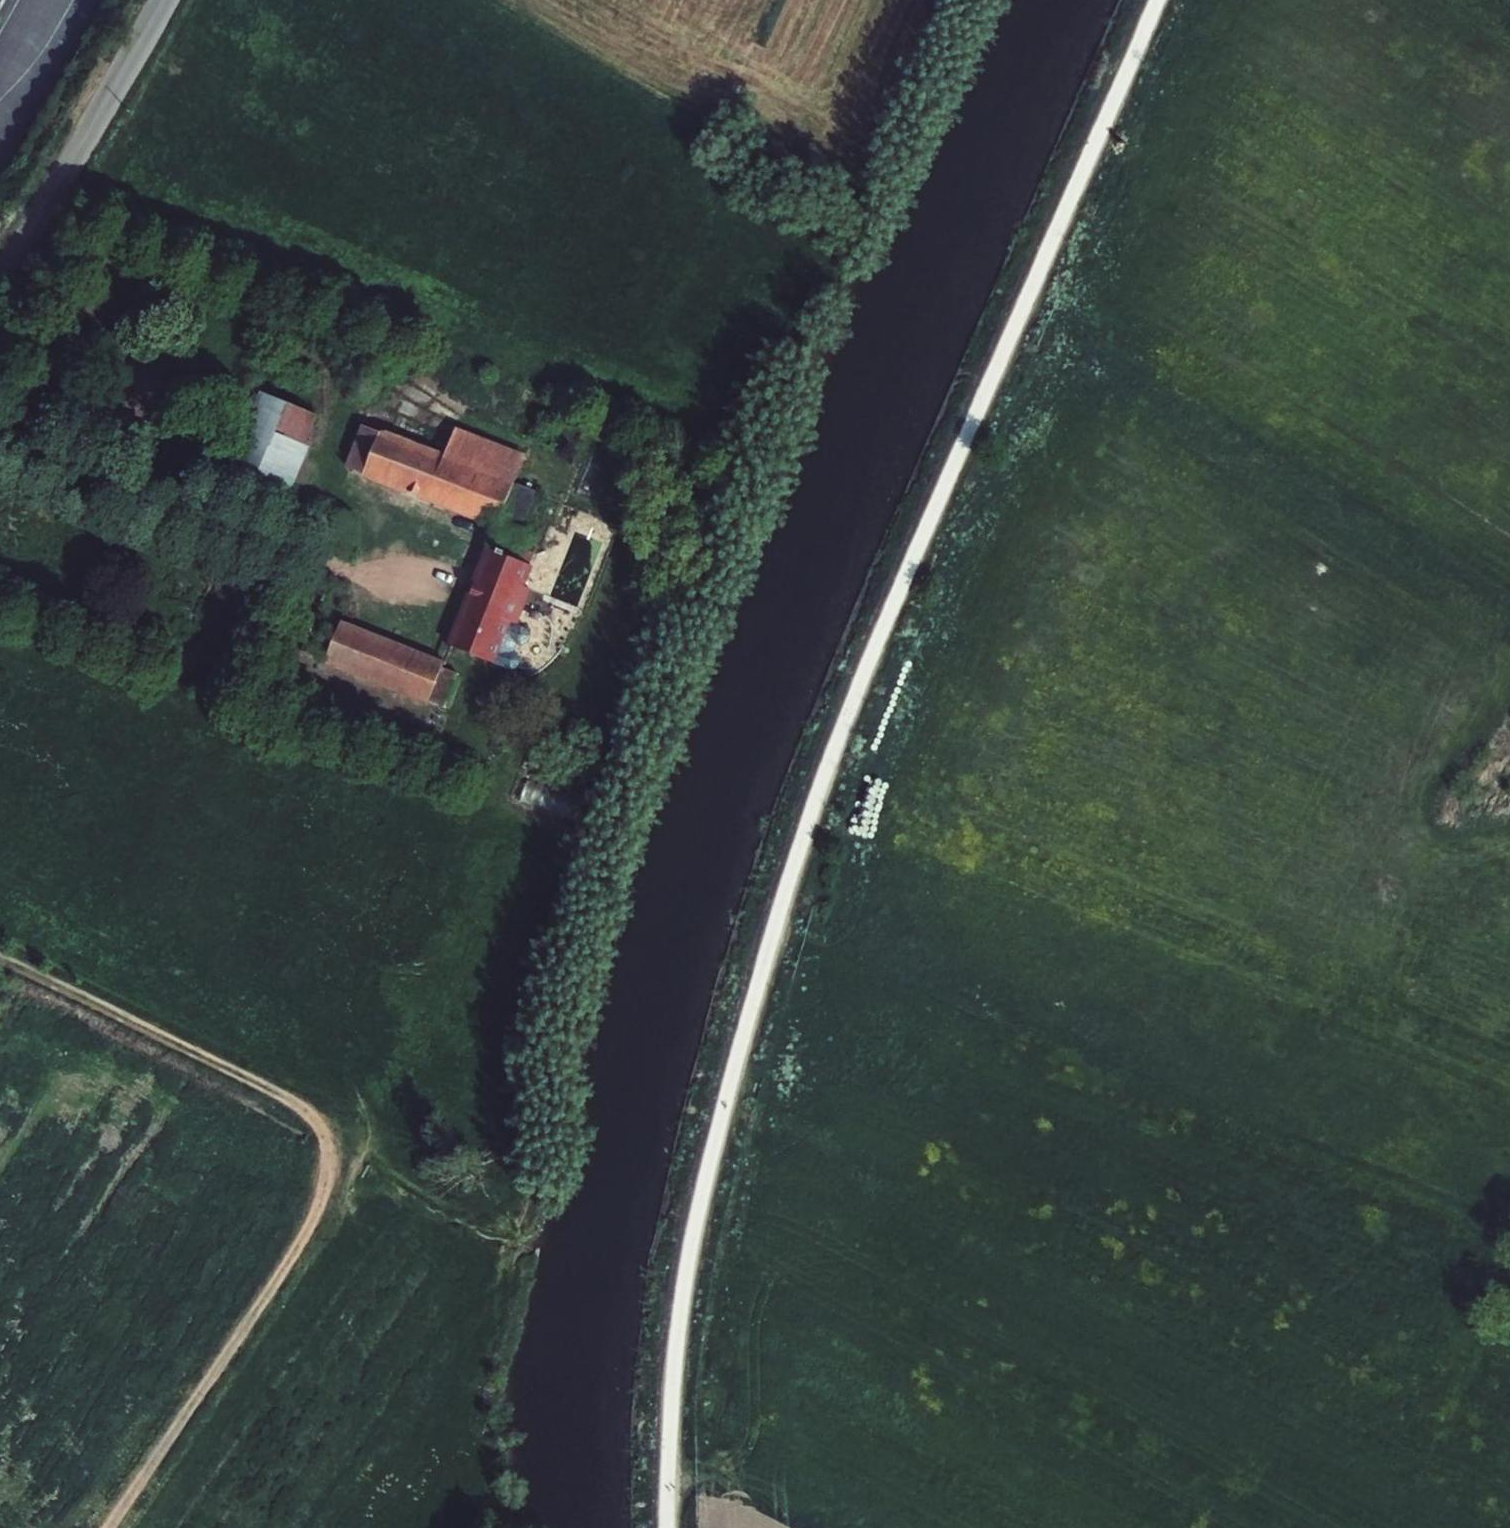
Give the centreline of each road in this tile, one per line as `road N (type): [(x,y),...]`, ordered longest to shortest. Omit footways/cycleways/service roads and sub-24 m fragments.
road 1 (track): [(109,1527),(299,1247),(322,1198),(323,1133),(274,1091),(0,959)]
road 2 (unclassified): [(152,0),(0,260)]

